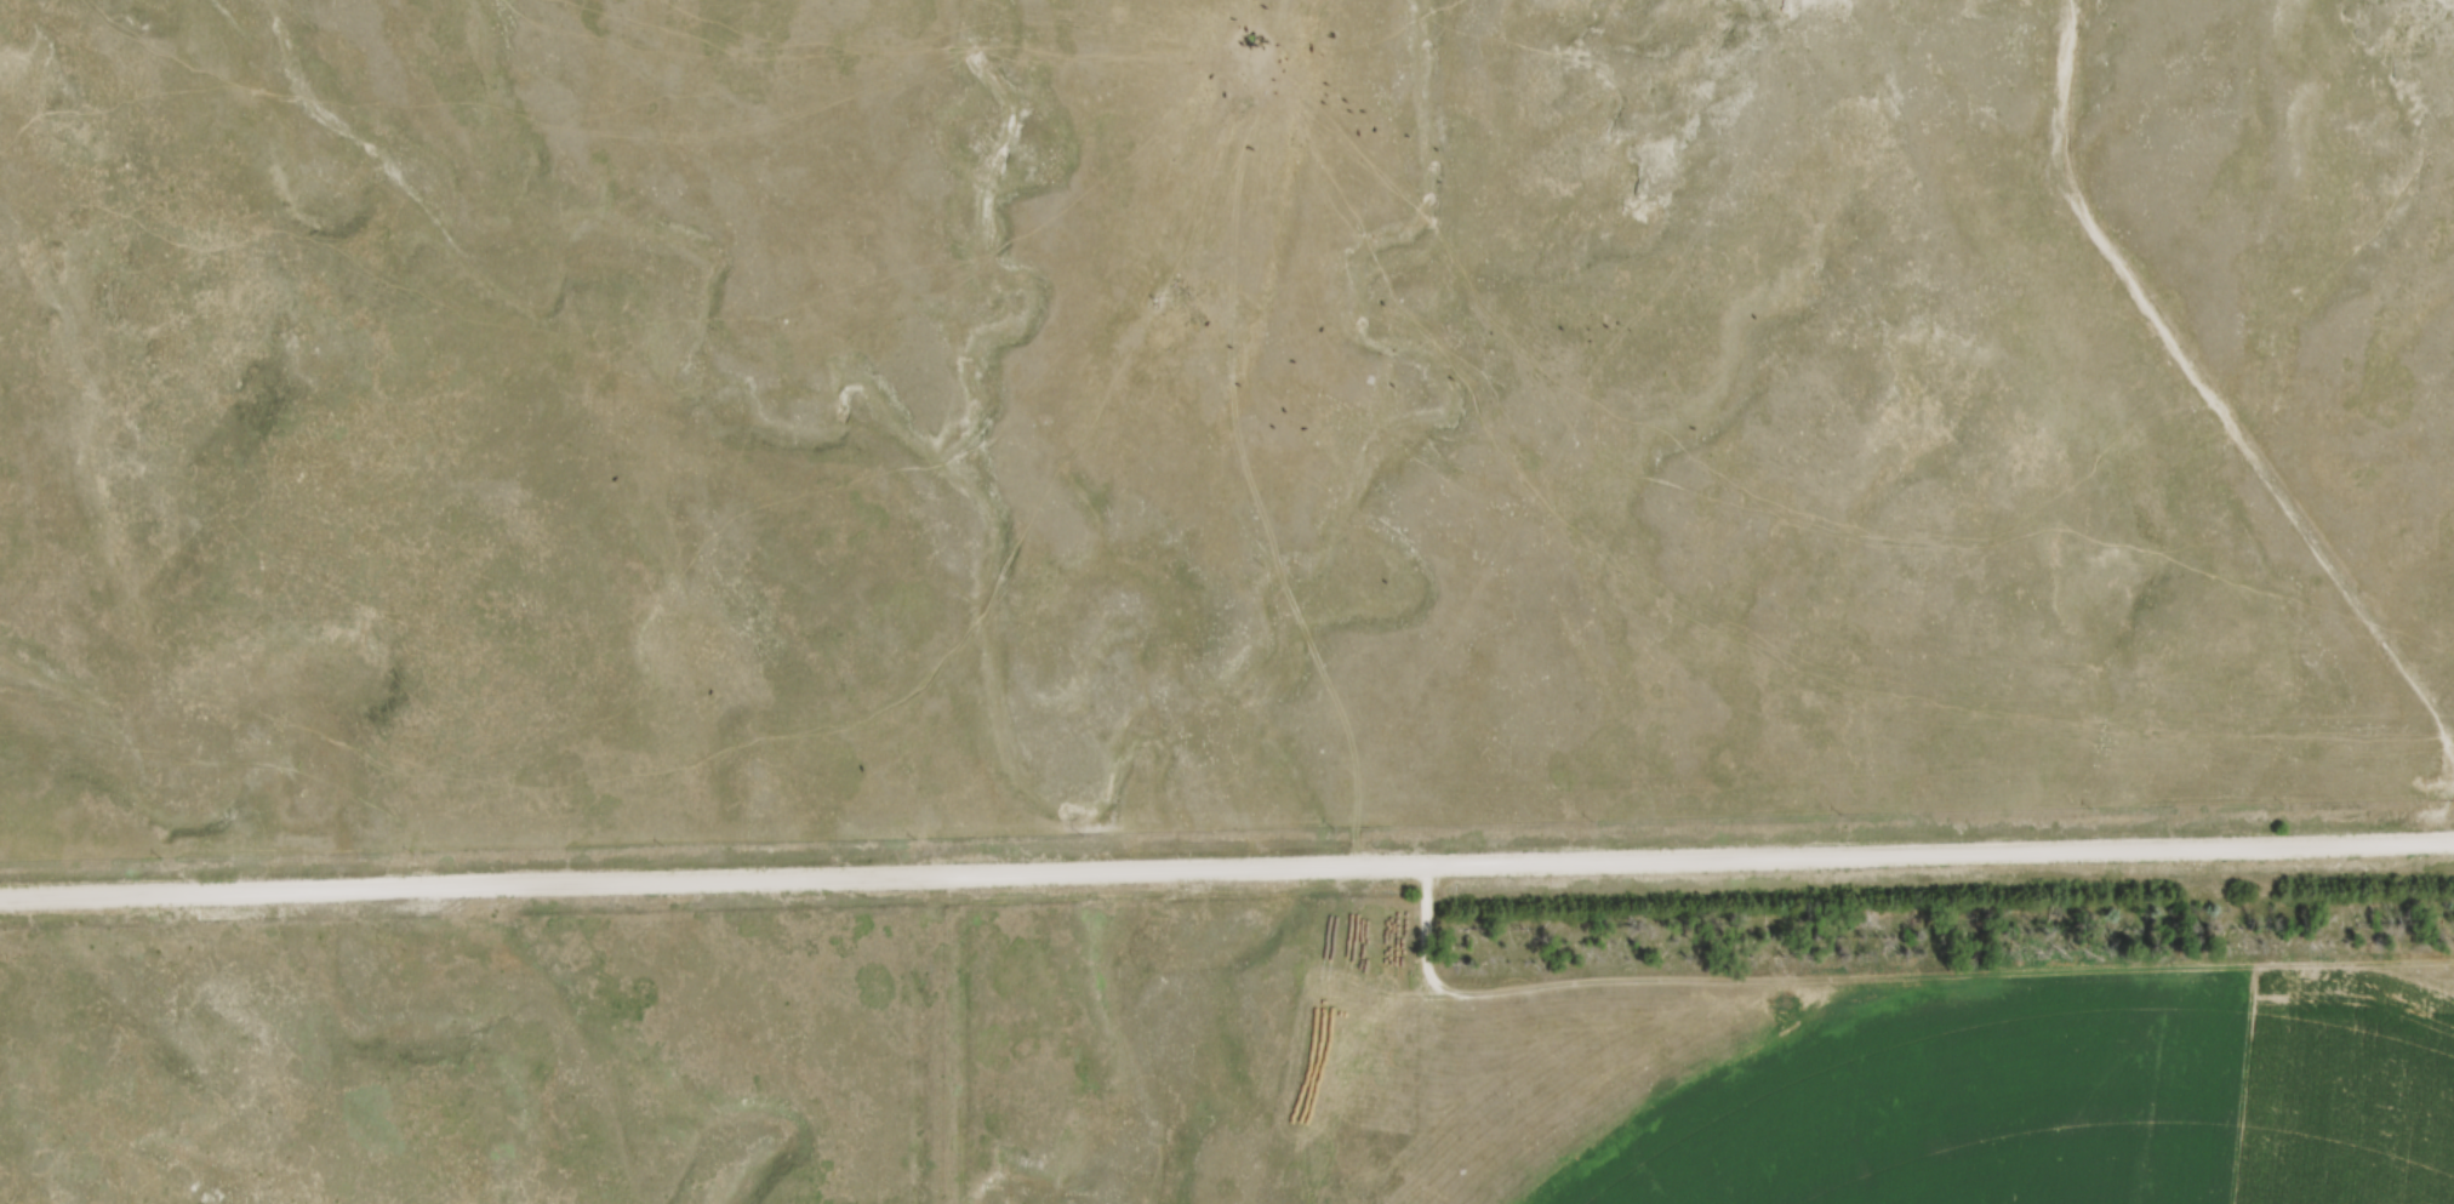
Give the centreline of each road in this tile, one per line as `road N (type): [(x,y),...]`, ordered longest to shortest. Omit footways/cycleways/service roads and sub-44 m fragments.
road 1 (residential): [(2453,837),(0,885)]

